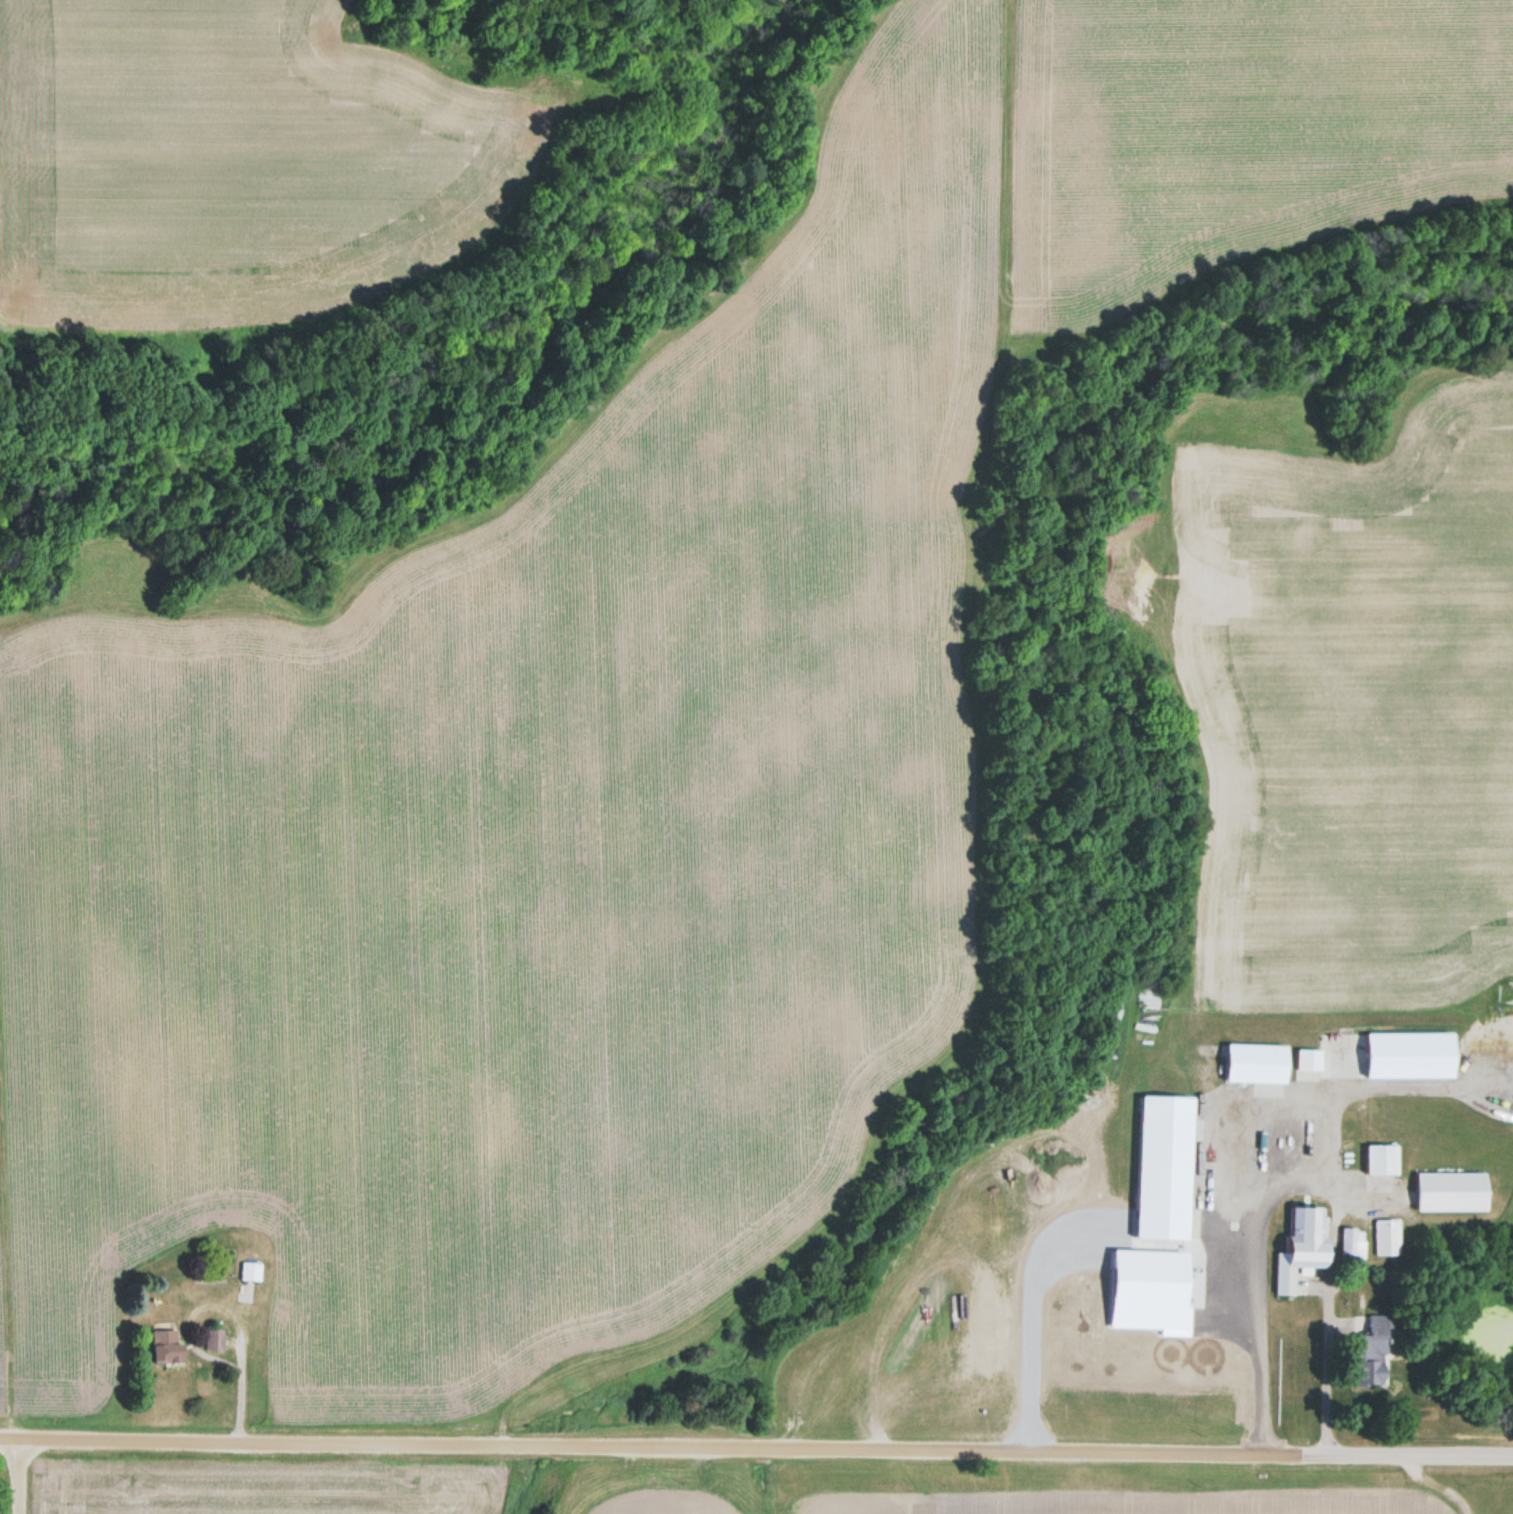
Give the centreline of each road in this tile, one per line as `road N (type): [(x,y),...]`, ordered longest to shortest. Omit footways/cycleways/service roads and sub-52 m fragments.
road 1 (residential): [(1512,1447),(321,1427),(0,1444)]

